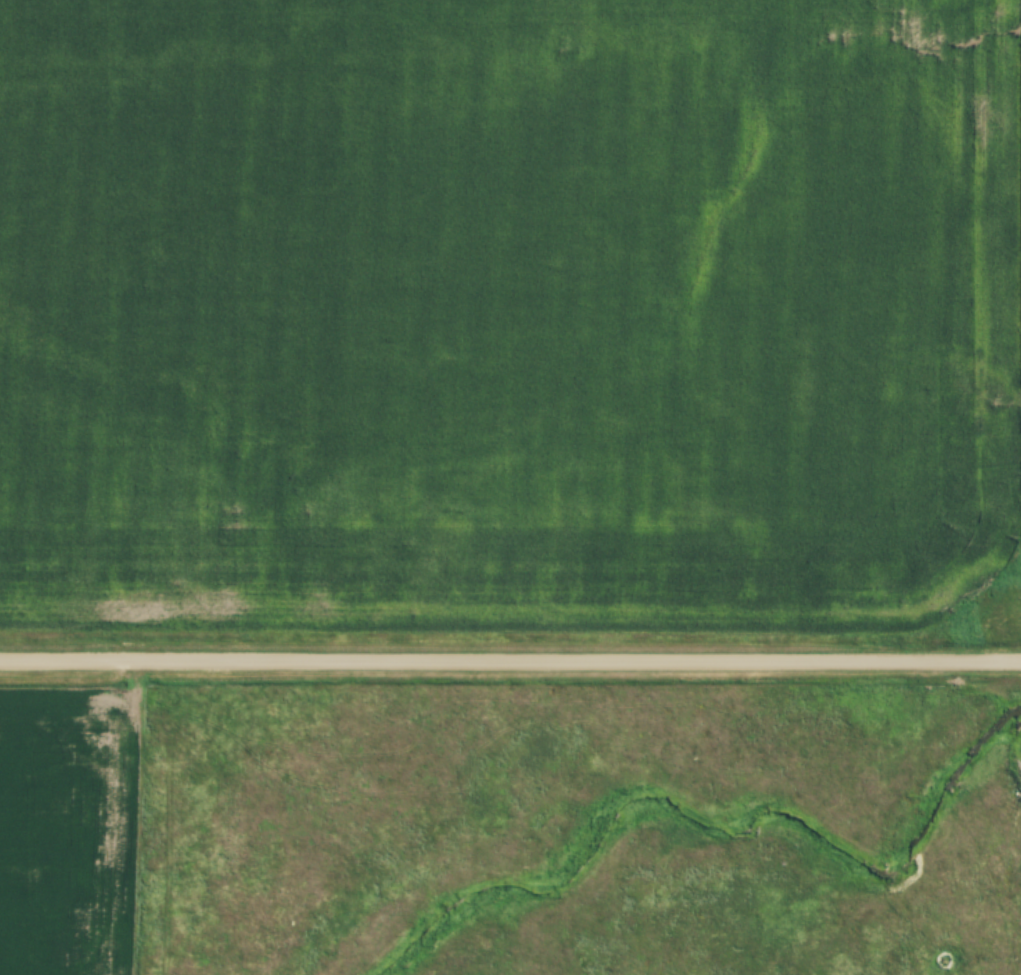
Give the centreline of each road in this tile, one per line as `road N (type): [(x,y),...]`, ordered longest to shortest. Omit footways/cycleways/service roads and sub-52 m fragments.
road 1 (residential): [(0,663),(1020,662)]

